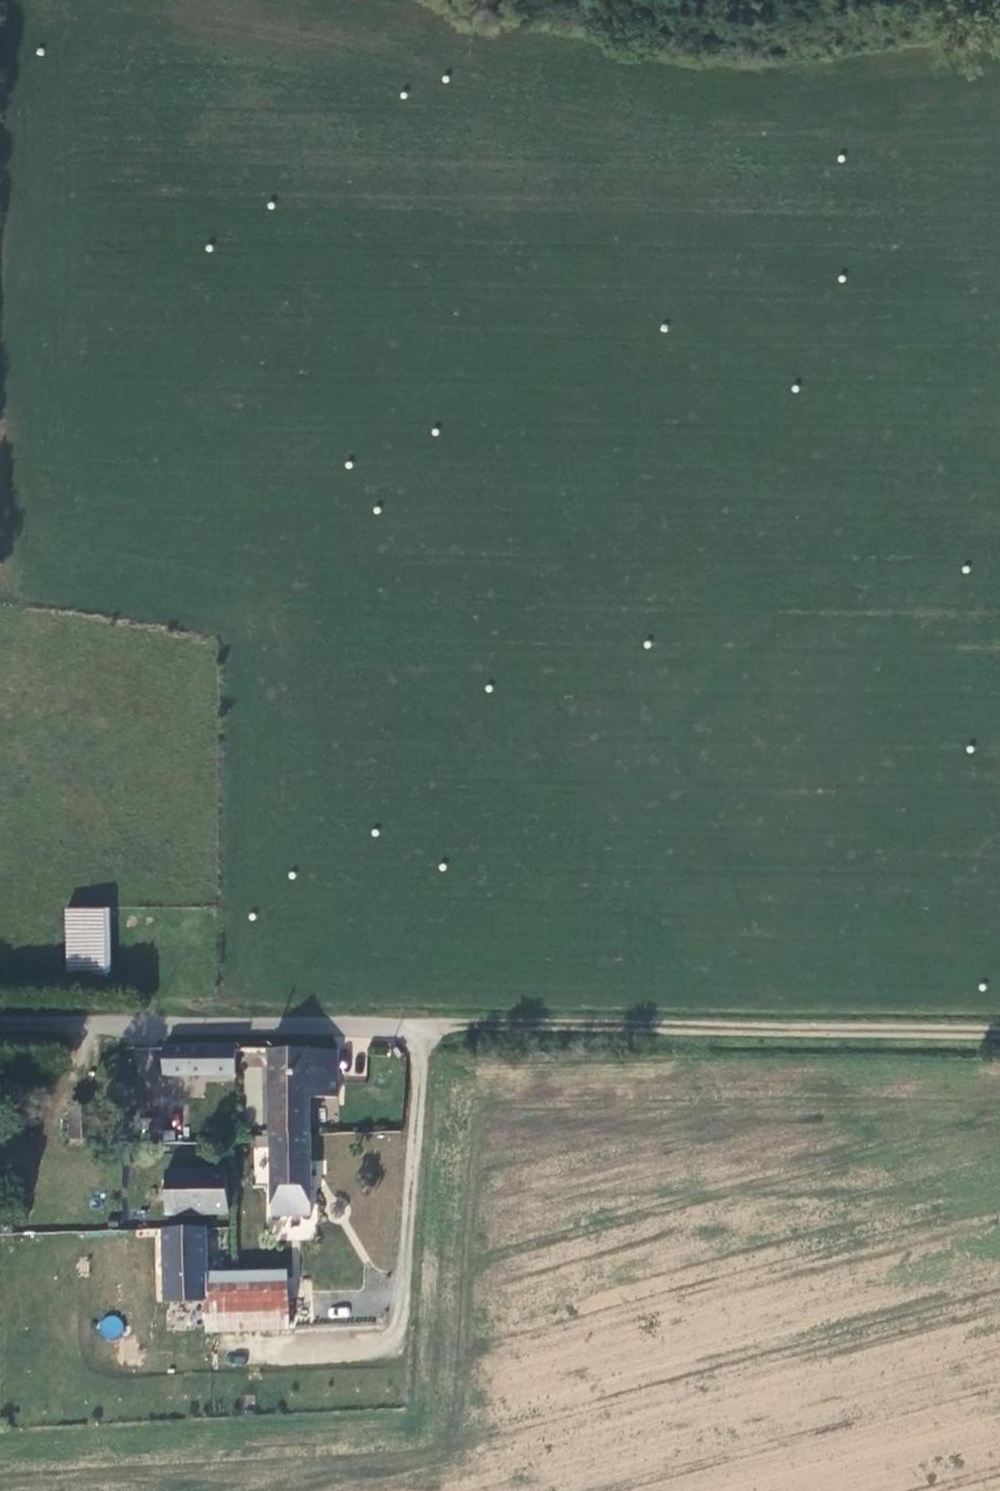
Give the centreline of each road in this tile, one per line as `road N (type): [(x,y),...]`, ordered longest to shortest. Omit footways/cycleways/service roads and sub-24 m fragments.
road 1 (track): [(414,1026),(999,1023)]
road 2 (unclassified): [(0,1020),(414,1026)]
road 3 (track): [(414,1026),(413,1173)]

